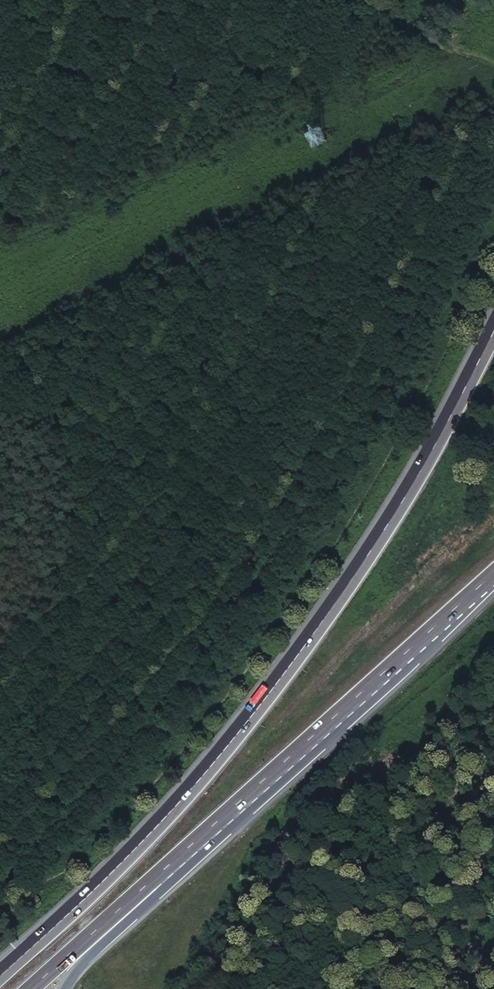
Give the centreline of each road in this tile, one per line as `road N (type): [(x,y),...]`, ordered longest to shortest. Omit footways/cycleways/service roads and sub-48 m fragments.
road 1 (track): [(0,889),(57,878),(228,684),(326,553),(493,244)]
road 2 (trunk): [(493,330),(422,469),(291,664),(162,820),(0,975)]
road 3 (trunk): [(152,885),(493,573)]
road 4 (track): [(0,253),(58,215),(260,129)]
road 5 (trunk): [(30,988),(152,885)]
road 6 (trunk): [(63,988),(152,885)]

